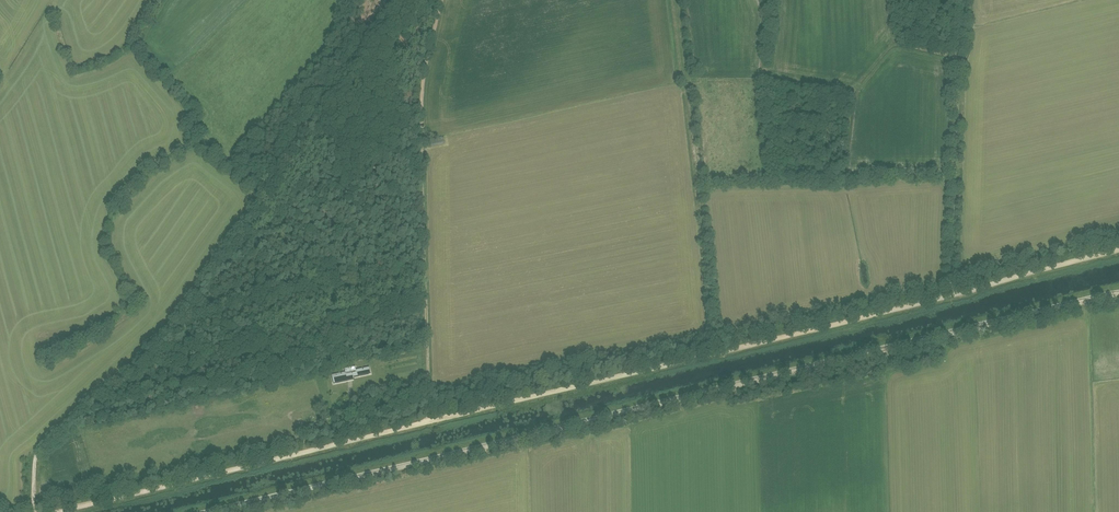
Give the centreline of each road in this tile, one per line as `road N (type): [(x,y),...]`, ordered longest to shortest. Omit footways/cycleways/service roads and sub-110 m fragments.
road 1 (unclassified): [(213,511),(1118,294)]
road 2 (track): [(953,297),(52,511)]
road 3 (track): [(34,511),(38,450),(169,325),(394,0)]
road 4 (track): [(441,0),(422,100),(429,421)]
road 5 (track): [(678,0),(717,353)]
road 6 (track): [(962,0),(953,297)]
road 7 (track): [(1118,251),(953,297)]

